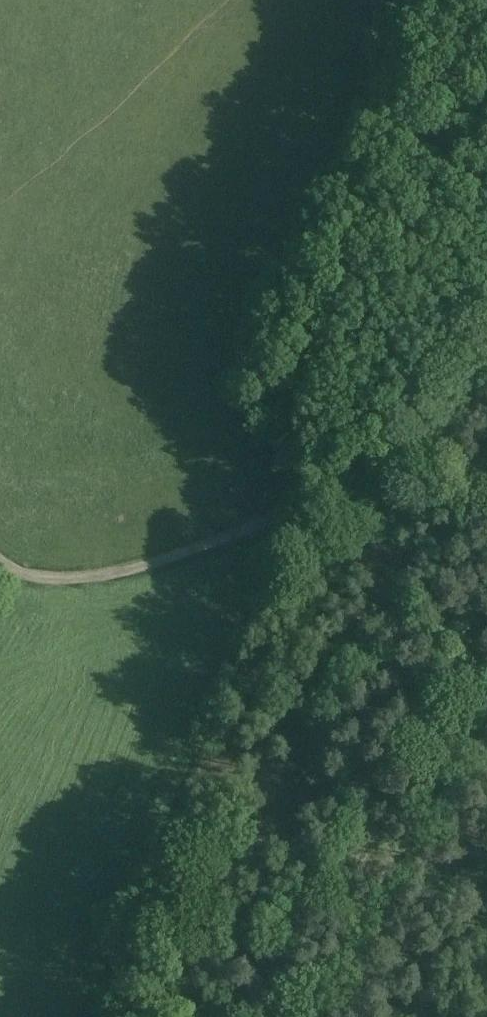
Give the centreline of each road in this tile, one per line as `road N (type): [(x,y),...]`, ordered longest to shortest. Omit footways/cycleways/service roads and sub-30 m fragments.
road 1 (track): [(418,0),(244,395),(285,467),(295,533),(324,591),(314,738),(291,878),(298,897)]
road 2 (track): [(0,557),(47,575),(126,569),(289,510),(390,454),(486,361)]
road 3 (track): [(486,675),(403,801),(298,897),(206,1016)]

